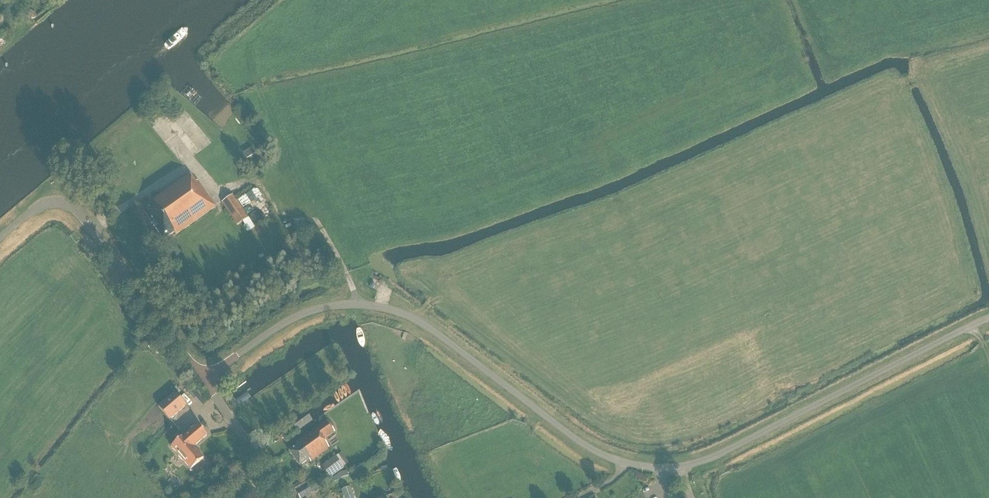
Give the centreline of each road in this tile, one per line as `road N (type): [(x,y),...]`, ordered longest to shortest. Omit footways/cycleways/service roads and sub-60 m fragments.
road 1 (unclassified): [(203,380),(290,319),(366,305),(422,324),(578,440),(623,462),(670,468),(751,438),(988,318)]
road 2 (unclassified): [(203,380),(76,209),(42,204),(20,220)]
road 3 (unclassified): [(288,497),(203,380)]

